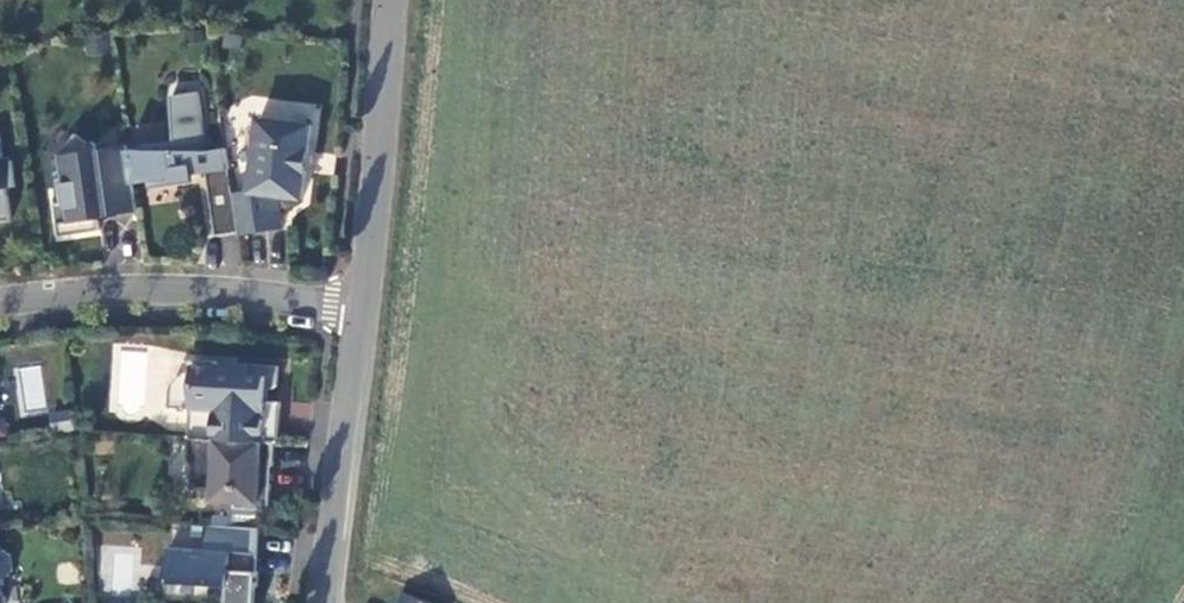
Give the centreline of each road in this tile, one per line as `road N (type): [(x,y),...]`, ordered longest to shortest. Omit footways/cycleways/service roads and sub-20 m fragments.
road 1 (residential): [(0,303),(94,288),(219,290),(363,305)]
road 2 (tertiary): [(392,0),(363,305)]
road 3 (tertiary): [(363,305),(323,602)]

